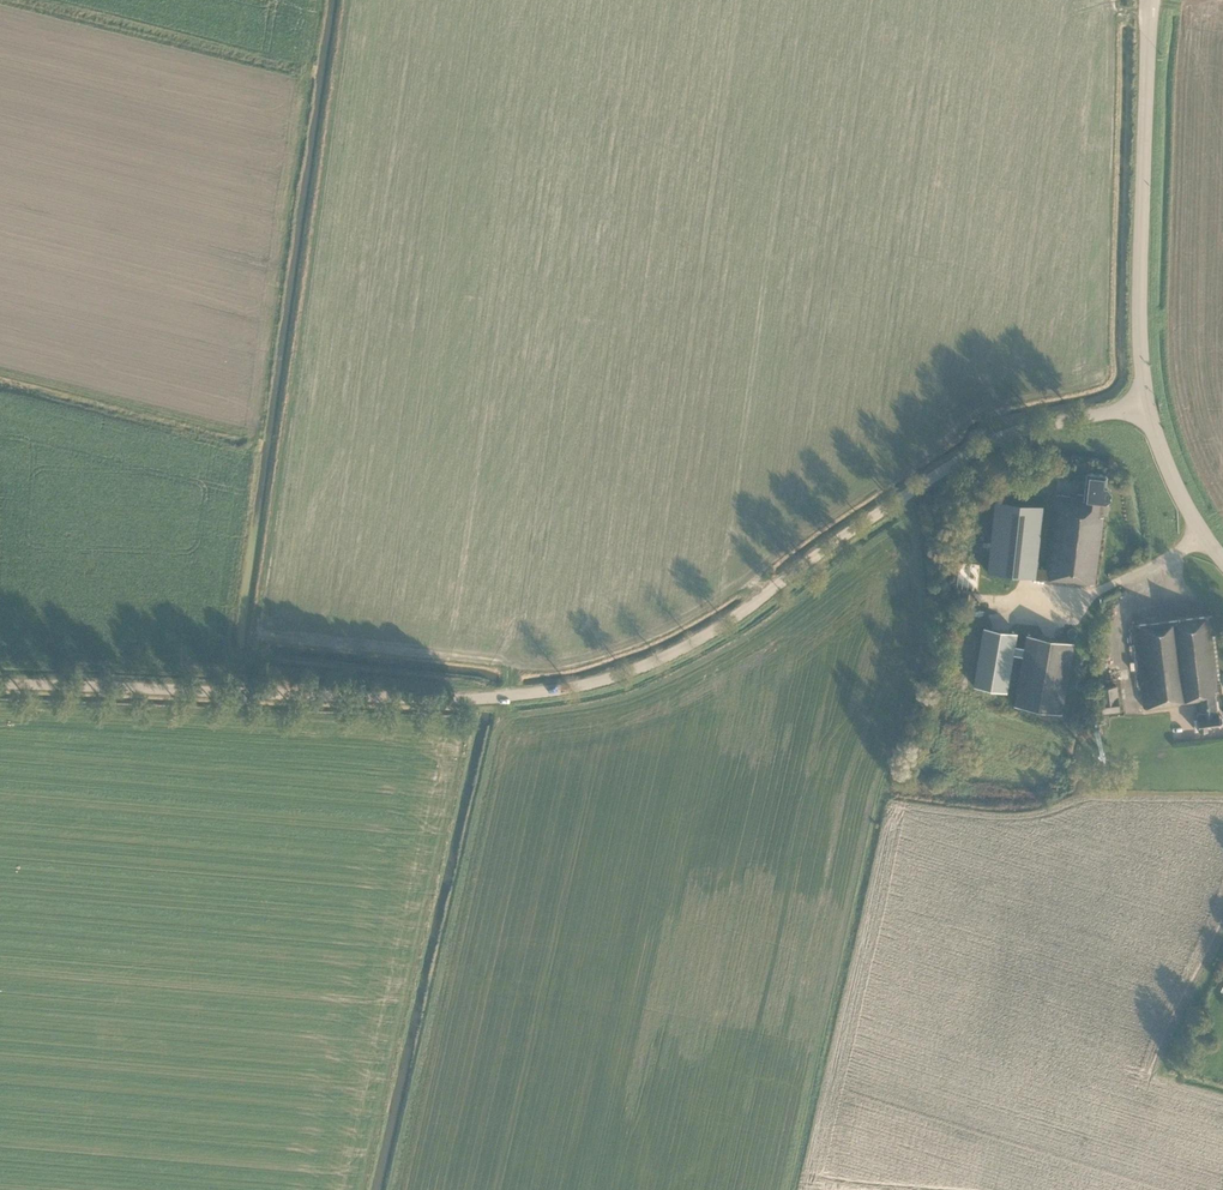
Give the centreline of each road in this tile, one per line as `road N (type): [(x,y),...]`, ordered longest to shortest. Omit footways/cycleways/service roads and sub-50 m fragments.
road 1 (tertiary): [(0,681),(431,699),(597,680),(716,627),(966,454),(1010,433),(1148,400)]
road 2 (tertiary): [(1148,400),(1140,313),(1151,0)]
road 3 (tertiary): [(1222,557),(1175,484),(1148,400)]

